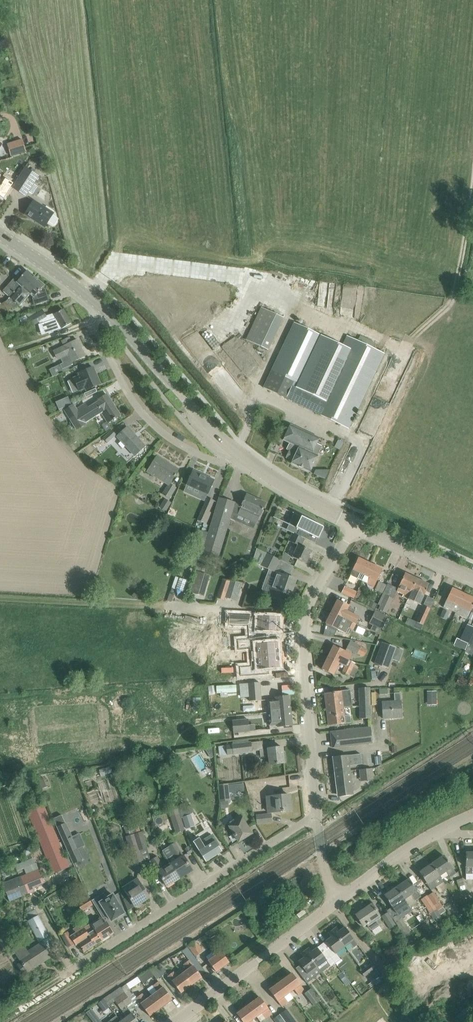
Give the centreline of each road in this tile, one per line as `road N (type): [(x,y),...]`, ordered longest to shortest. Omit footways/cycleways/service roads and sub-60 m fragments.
road 1 (unclassified): [(20,1004),(317,814)]
road 2 (residential): [(317,814),(303,633),(312,595),(353,525)]
road 3 (residential): [(239,453),(220,462),(159,431),(135,405),(95,329),(99,305)]
road 4 (tertiary): [(239,453),(99,305)]
road 5 (unclassified): [(175,1021),(337,899)]
road 6 (unclassified): [(337,899),(472,813)]
road 7 (tertiary): [(353,525),(239,453)]
road 8 (tertiary): [(472,578),(353,525)]
road 9 (tertiary): [(0,235),(99,305)]

